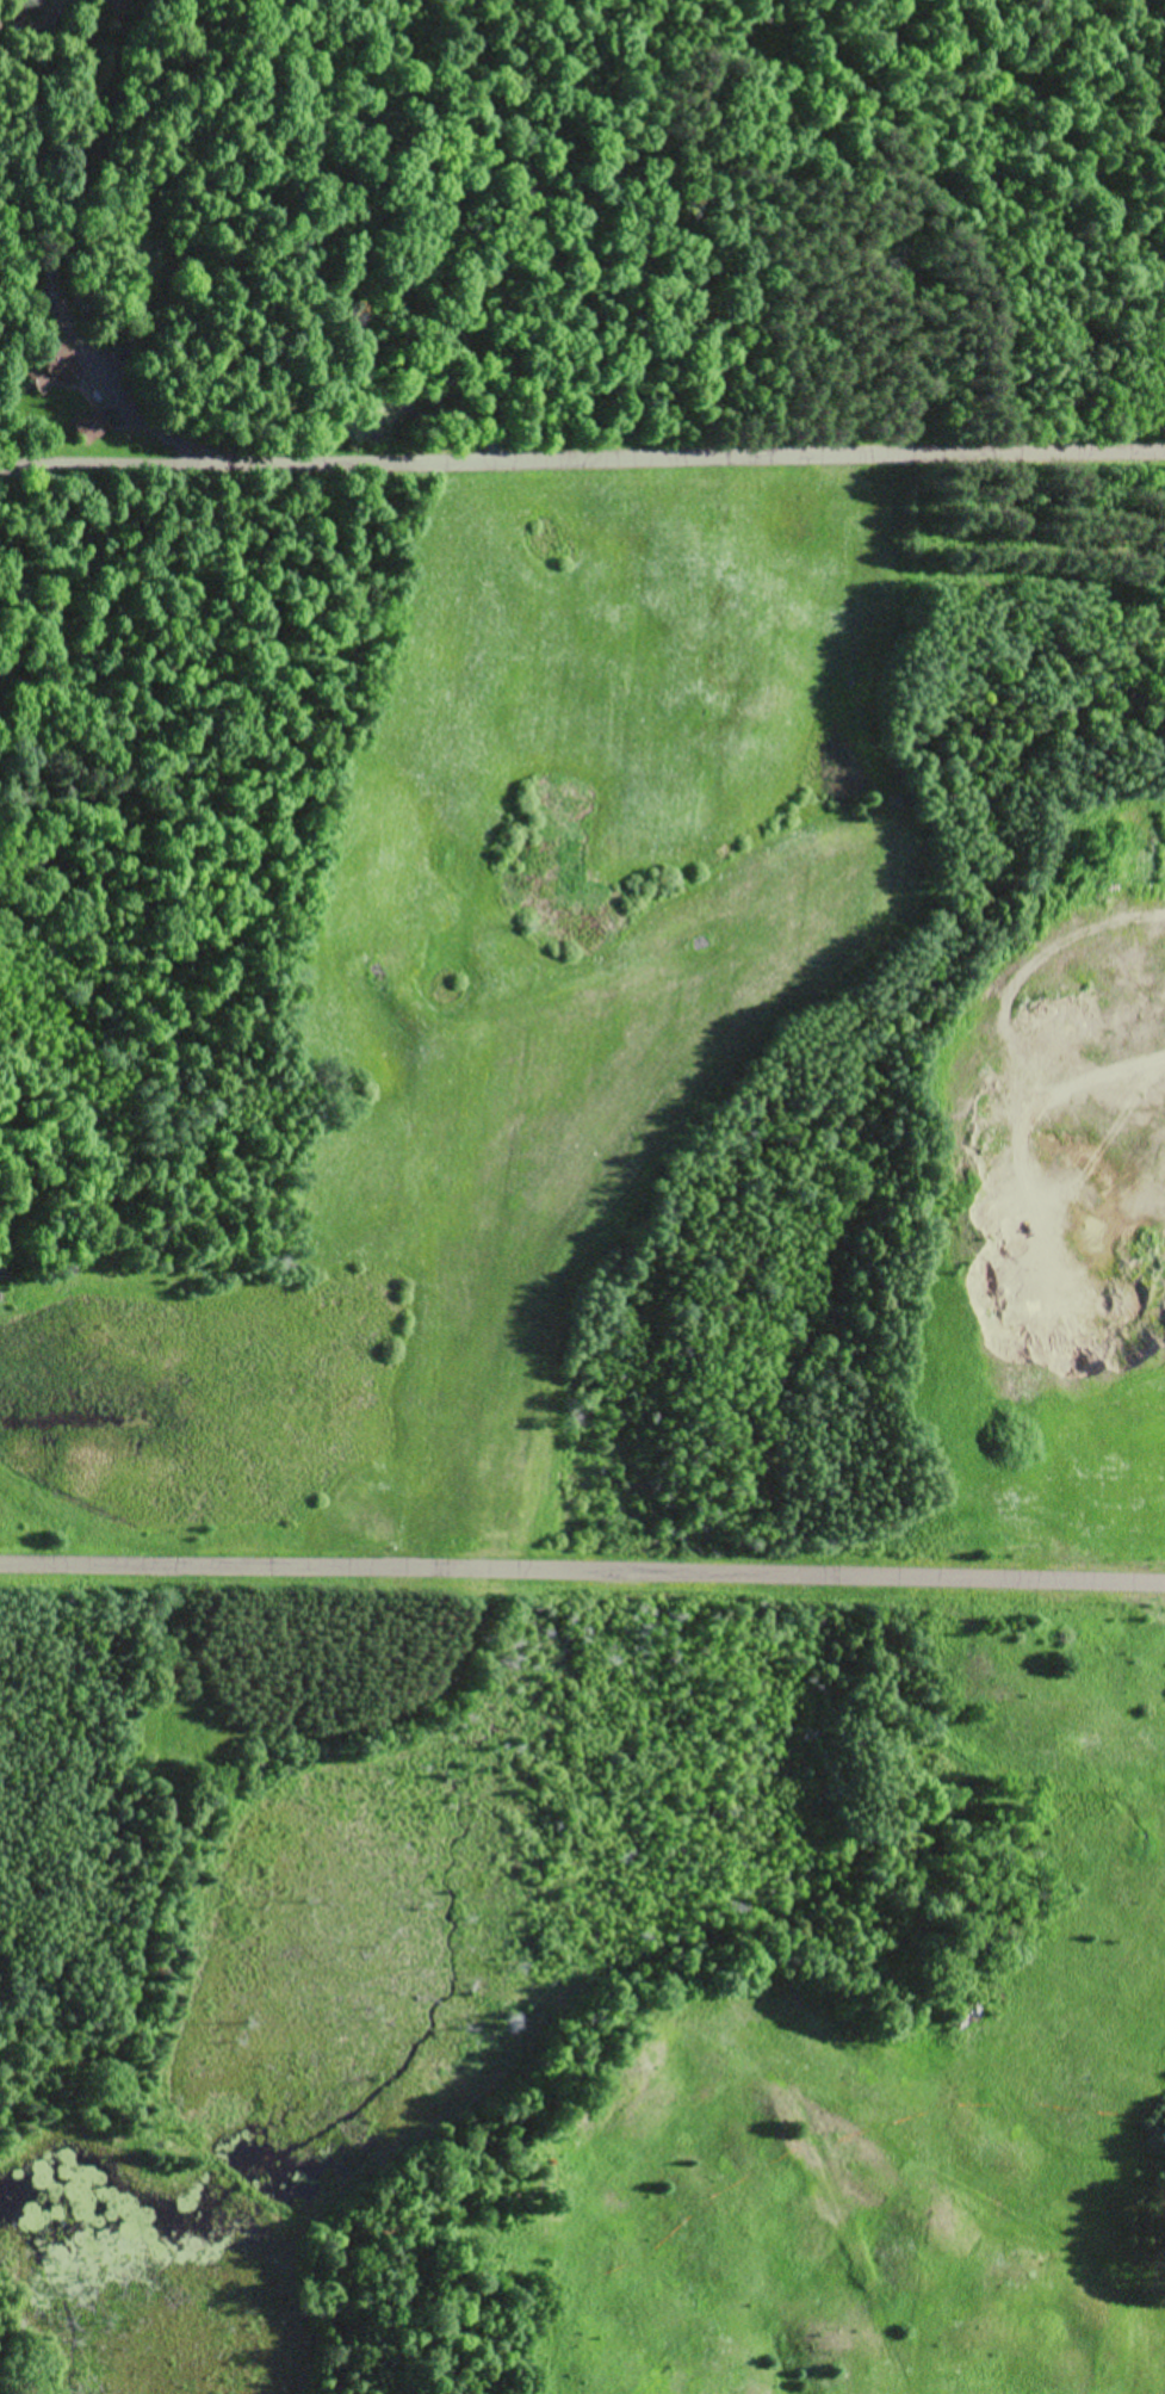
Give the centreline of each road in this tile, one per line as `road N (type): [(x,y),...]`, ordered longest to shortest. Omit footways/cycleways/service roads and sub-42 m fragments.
road 1 (residential): [(0,1570),(1164,1585)]
road 2 (residential): [(145,502),(193,522),(1164,458)]

